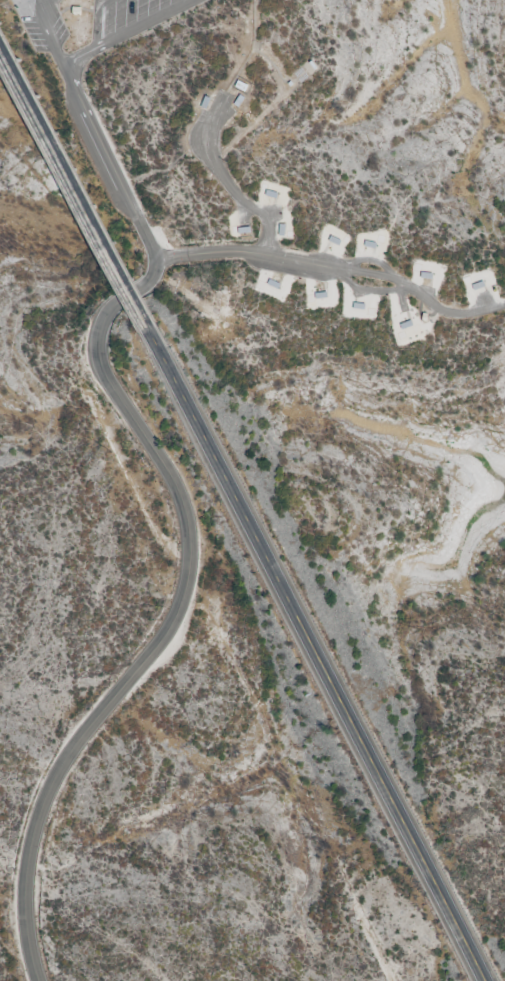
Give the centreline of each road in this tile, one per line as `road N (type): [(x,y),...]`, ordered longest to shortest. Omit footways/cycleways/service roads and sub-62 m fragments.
road 1 (residential): [(157,261),(147,283),(107,314),(96,353),(182,502),(190,543),(186,588),(169,629),(82,737),(42,807),(26,904),(40,980)]
road 2 (trunk): [(486,980),(150,330)]
road 3 (trunk): [(150,330),(0,23)]

